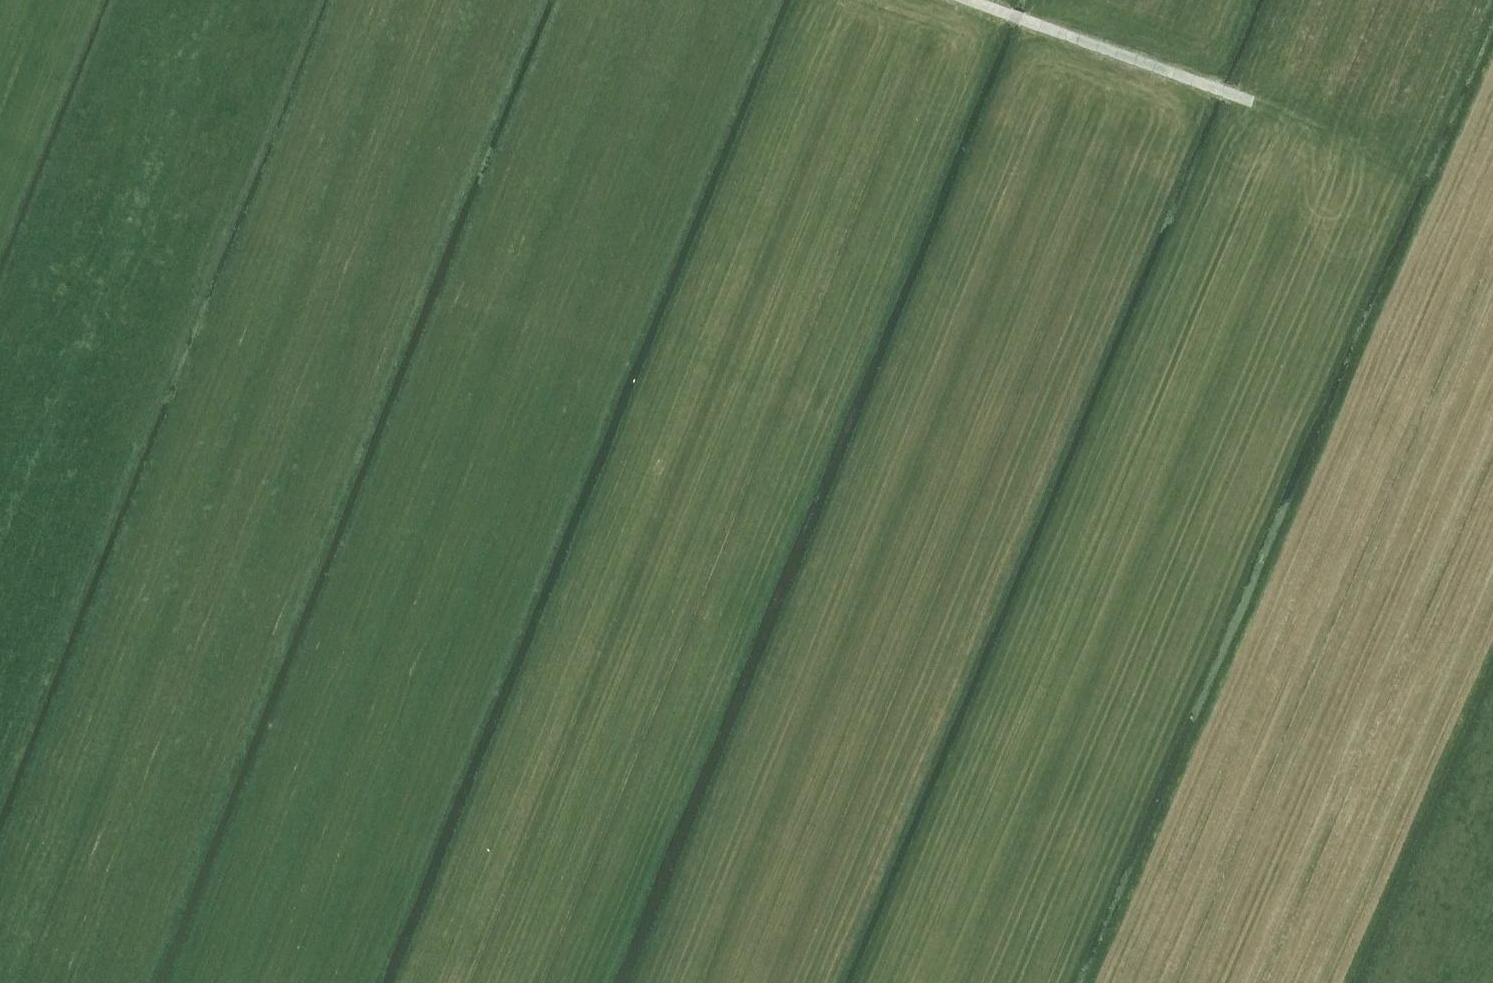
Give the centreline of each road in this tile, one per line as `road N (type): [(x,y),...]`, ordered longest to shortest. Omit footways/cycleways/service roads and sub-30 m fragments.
road 1 (track): [(1251,101),(971,0)]

